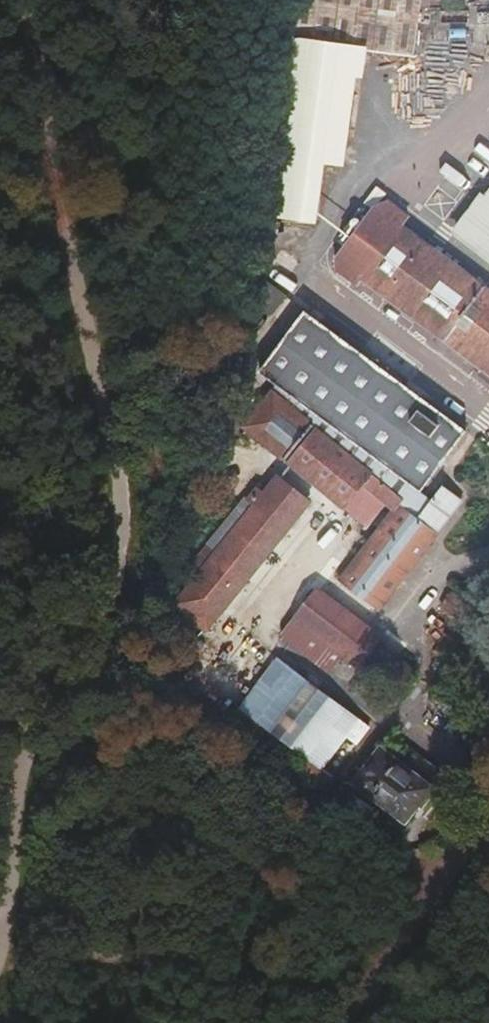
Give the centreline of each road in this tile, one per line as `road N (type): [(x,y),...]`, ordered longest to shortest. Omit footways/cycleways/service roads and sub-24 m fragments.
road 1 (track): [(0,955),(17,782),(41,707),(108,605),(120,554),(118,489),(58,191),(30,0)]

